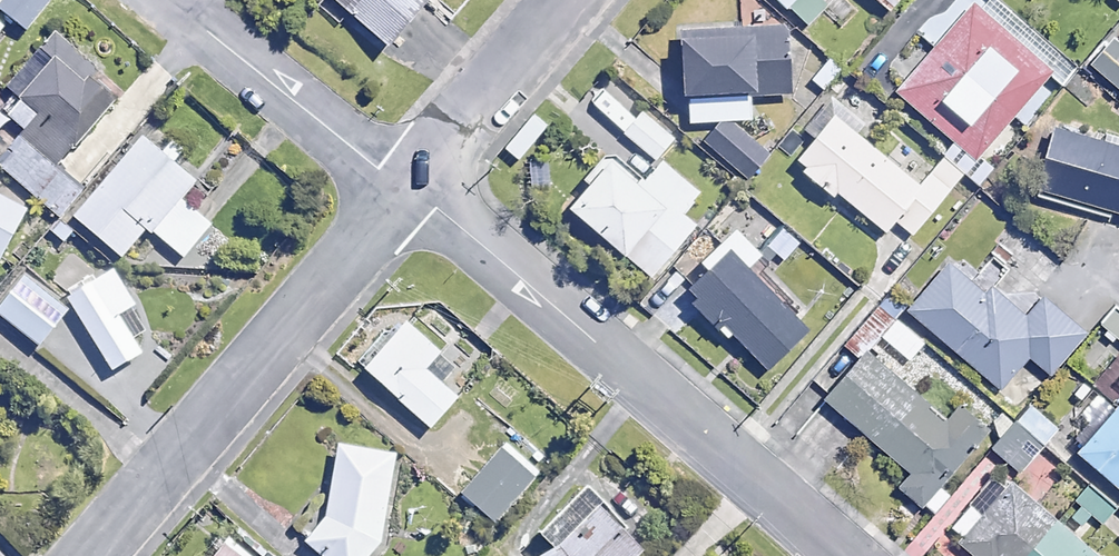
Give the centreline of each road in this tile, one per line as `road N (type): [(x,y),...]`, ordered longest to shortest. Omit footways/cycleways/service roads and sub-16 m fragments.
road 1 (residential): [(404,185),(820,555)]
road 2 (residential): [(86,555),(404,185)]
road 3 (residential): [(148,0),(404,185)]
road 4 (residential): [(404,185),(564,0)]

